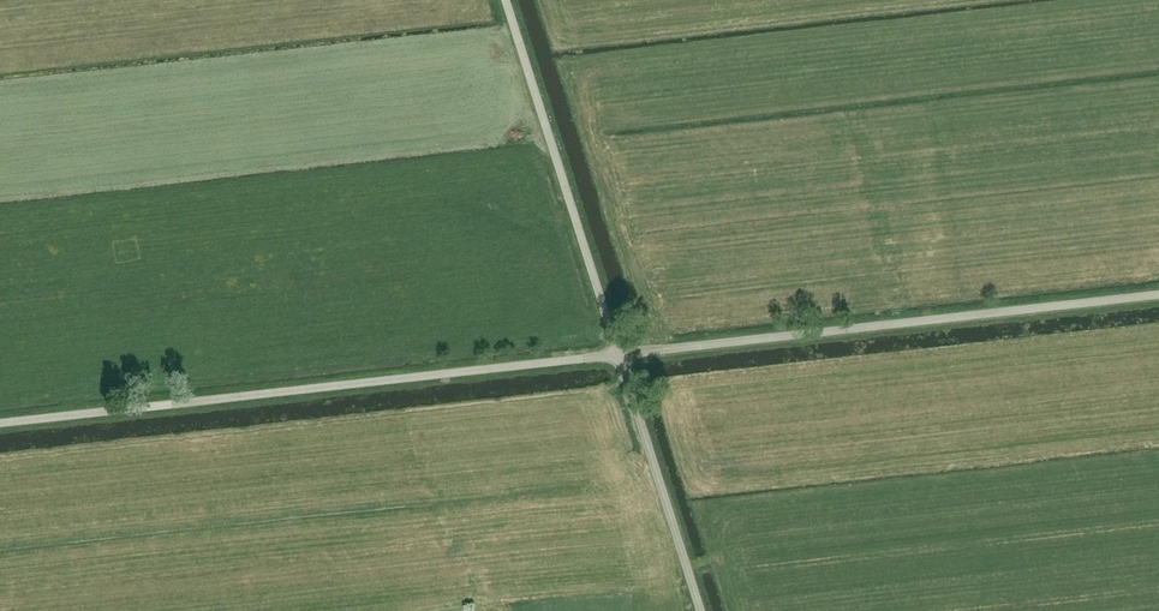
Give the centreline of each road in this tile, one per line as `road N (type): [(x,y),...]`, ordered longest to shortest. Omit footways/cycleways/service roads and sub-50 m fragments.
road 1 (unclassified): [(0,422),(616,354)]
road 2 (unclassified): [(616,354),(1158,294)]
road 3 (unclassified): [(616,354),(504,0)]
road 4 (unclassified): [(698,610),(616,354)]

